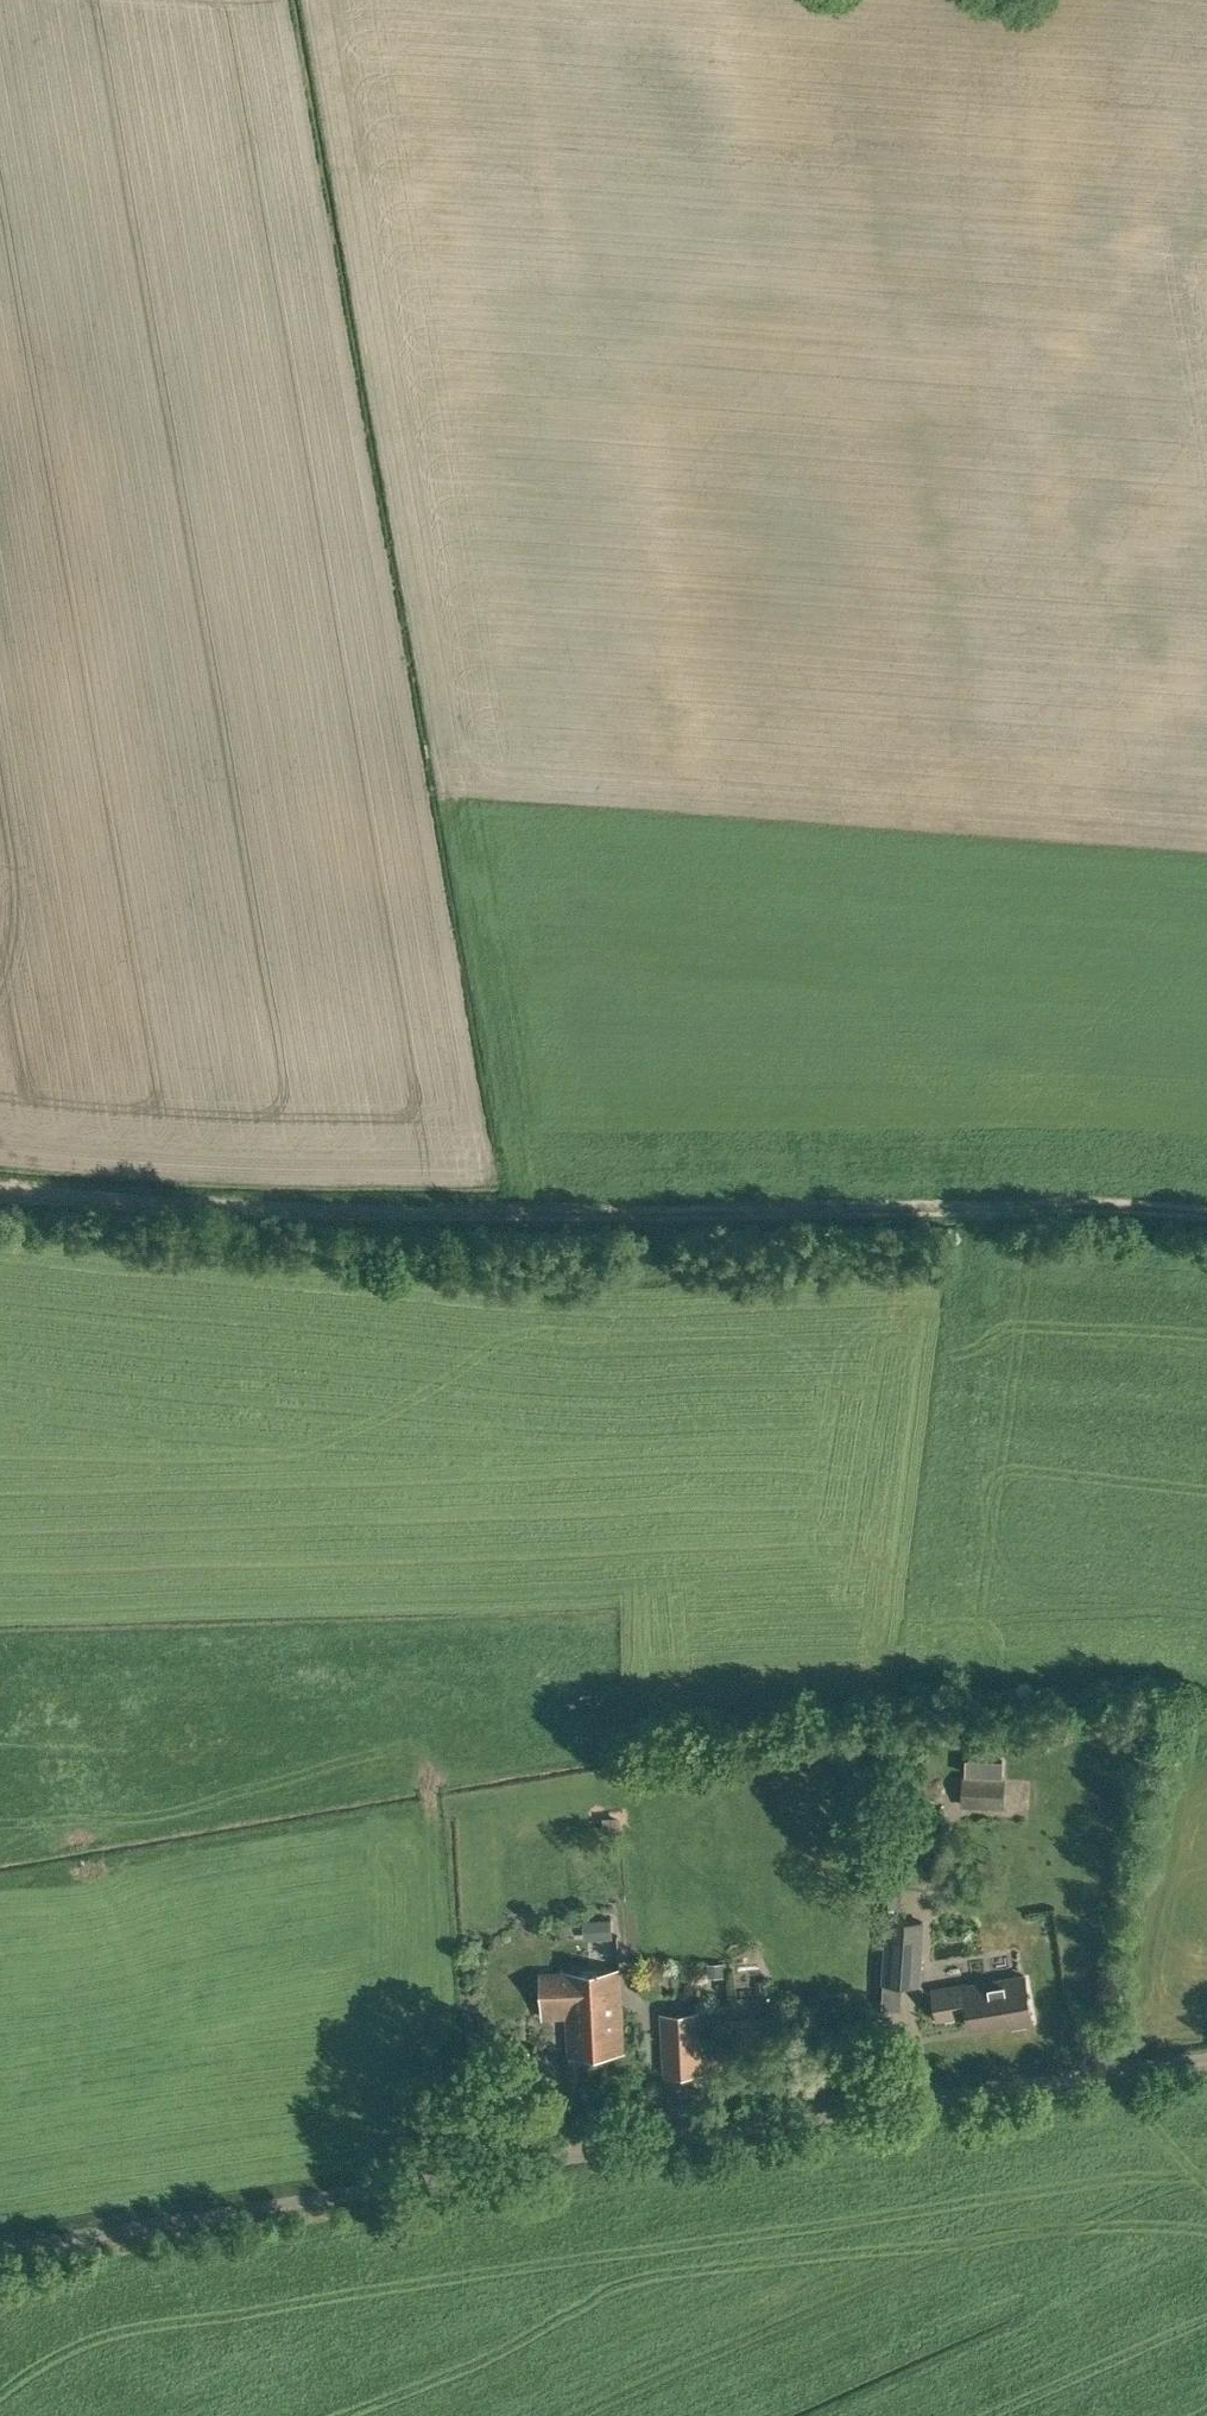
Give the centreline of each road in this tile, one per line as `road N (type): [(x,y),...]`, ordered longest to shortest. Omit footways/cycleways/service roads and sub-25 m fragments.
road 1 (unclassified): [(0,2252),(1206,2069)]
road 2 (track): [(1206,1218),(1132,1209),(205,1209),(0,1190)]

